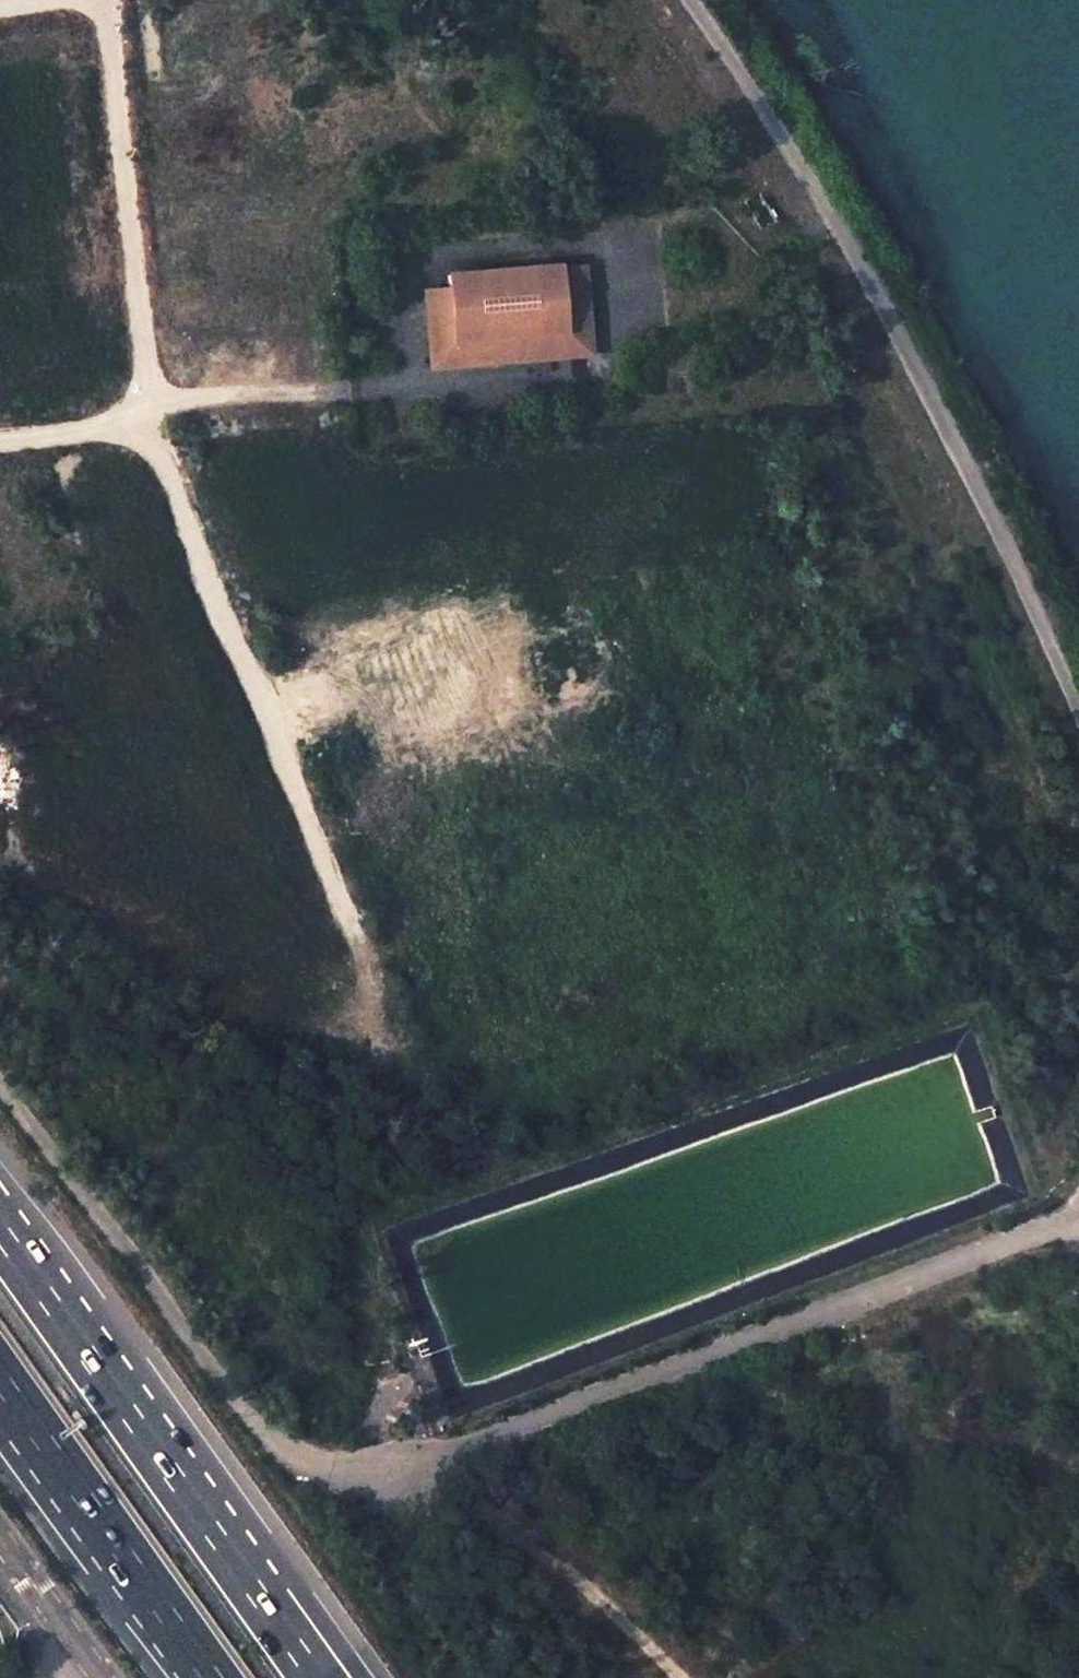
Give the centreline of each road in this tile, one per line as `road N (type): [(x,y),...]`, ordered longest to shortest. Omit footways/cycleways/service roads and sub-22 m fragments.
road 1 (residential): [(0,1087),(265,1426),(327,1474),(434,1453),(1078,1215)]
road 2 (track): [(1078,709),(945,422),(807,173),(692,0)]
road 3 (trunk): [(266,1608),(0,1238)]
road 4 (trunk): [(0,1377),(215,1677)]
road 5 (unclassified): [(98,1677),(0,1543)]

